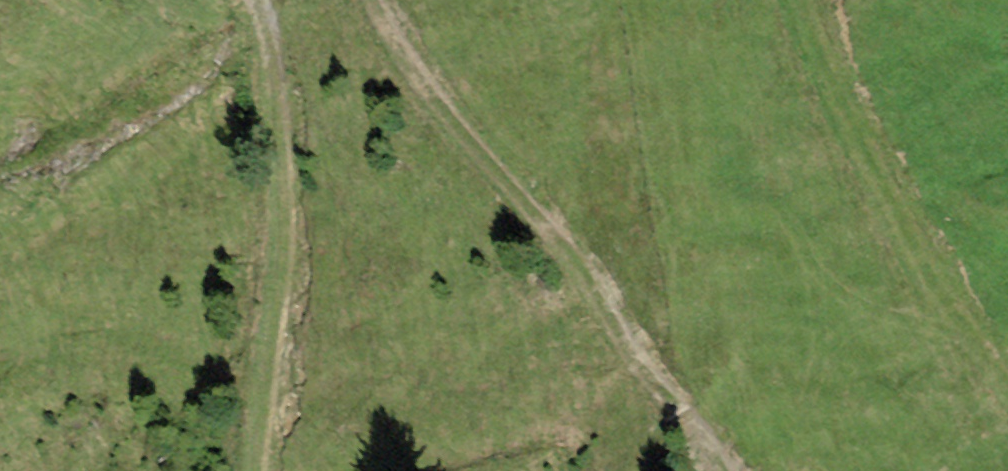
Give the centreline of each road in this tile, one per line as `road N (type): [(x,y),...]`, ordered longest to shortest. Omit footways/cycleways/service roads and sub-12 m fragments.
road 1 (track): [(722,470),(543,222),(416,79),(375,0)]
road 2 (track): [(253,0),(282,153),(256,470)]
road 3 (track): [(1007,373),(793,0)]

